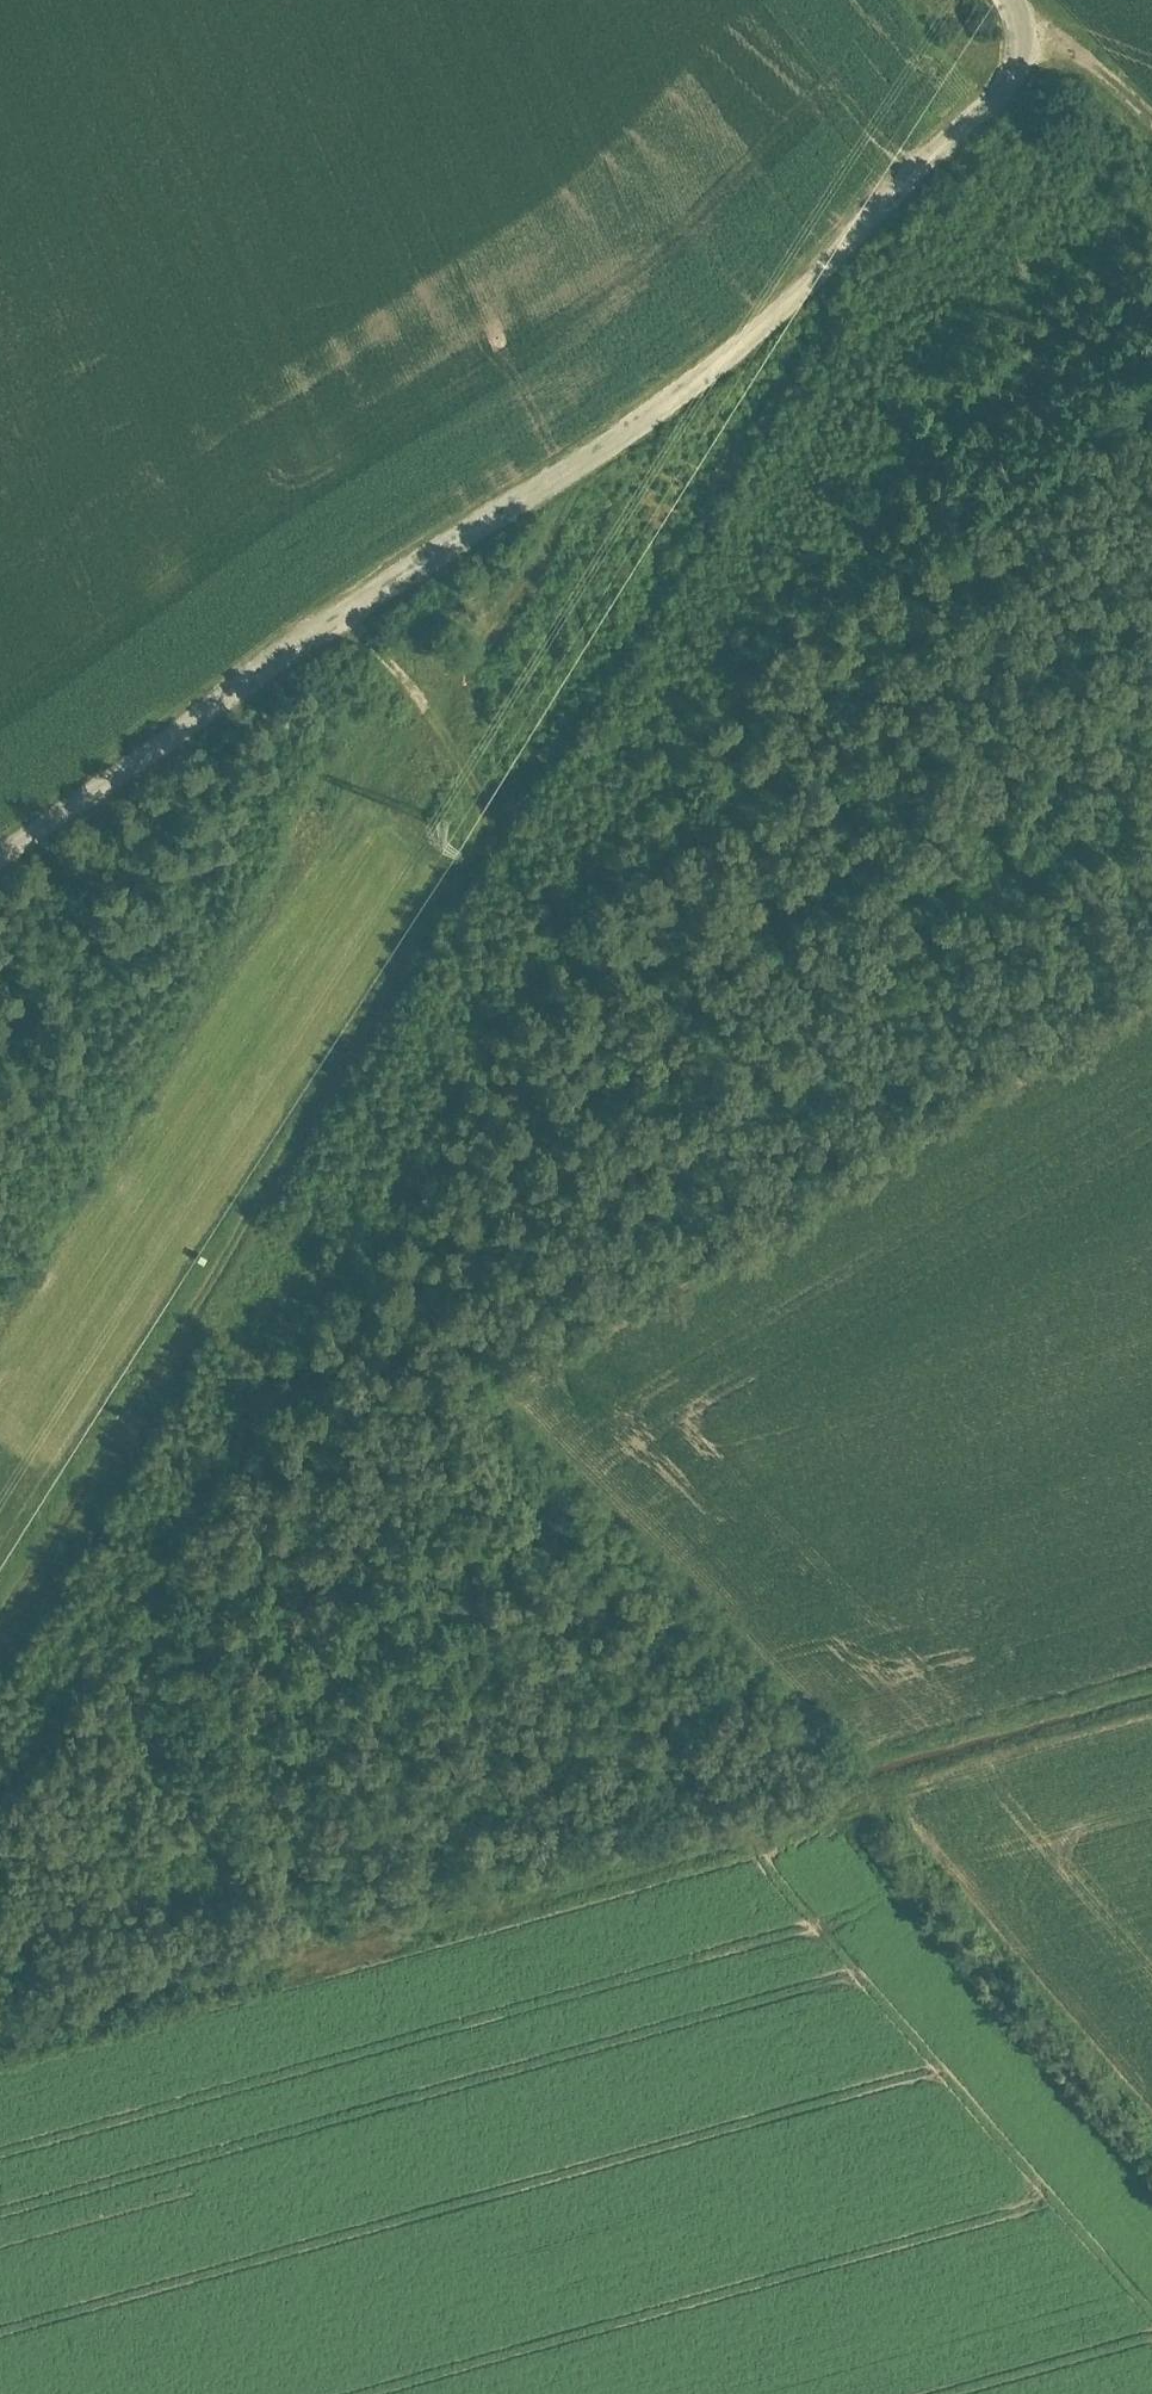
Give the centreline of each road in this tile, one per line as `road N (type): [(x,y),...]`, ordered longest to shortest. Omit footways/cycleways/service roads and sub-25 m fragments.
road 1 (track): [(0,864),(422,563),(745,346),(1011,80),(1028,35)]
road 2 (track): [(0,2032),(823,1797)]
road 3 (track): [(1028,35),(1071,54),(1151,125)]

